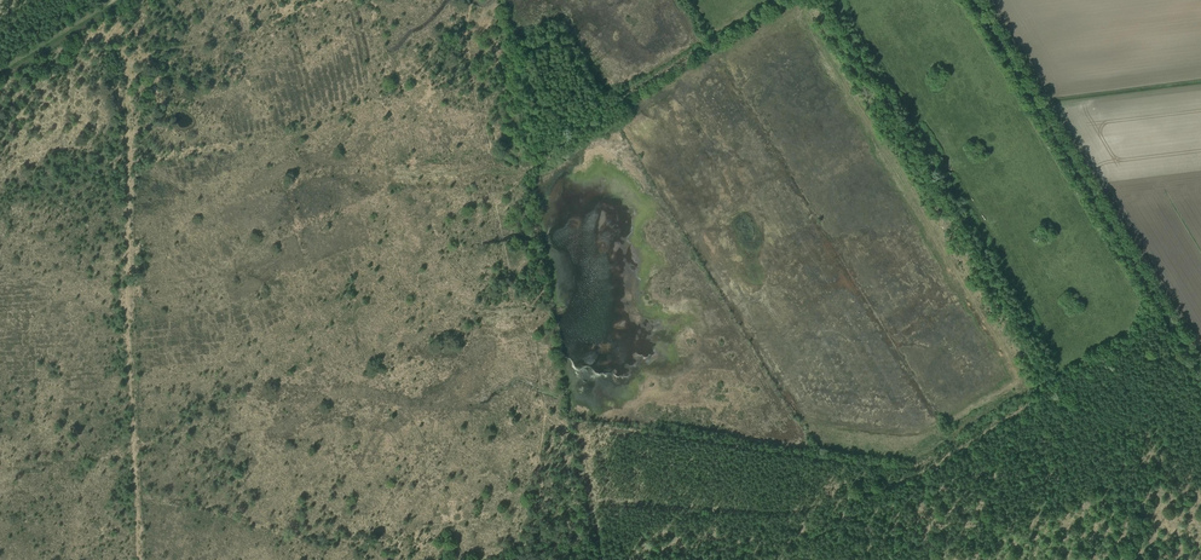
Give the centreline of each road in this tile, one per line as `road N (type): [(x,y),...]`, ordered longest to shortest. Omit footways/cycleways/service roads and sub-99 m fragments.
road 1 (track): [(114,0),(0,73)]

